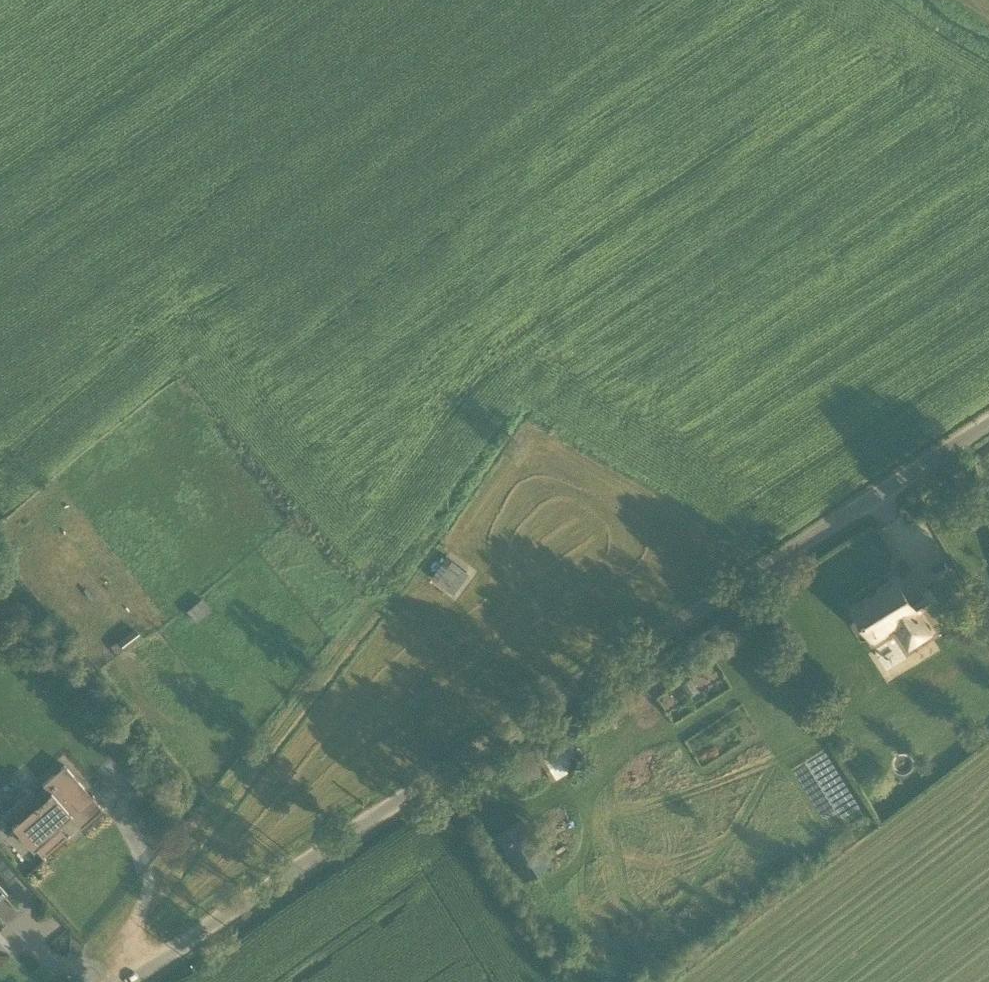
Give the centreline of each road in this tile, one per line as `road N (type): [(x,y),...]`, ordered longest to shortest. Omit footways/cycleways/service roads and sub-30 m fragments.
road 1 (residential): [(126,981),(913,473)]

